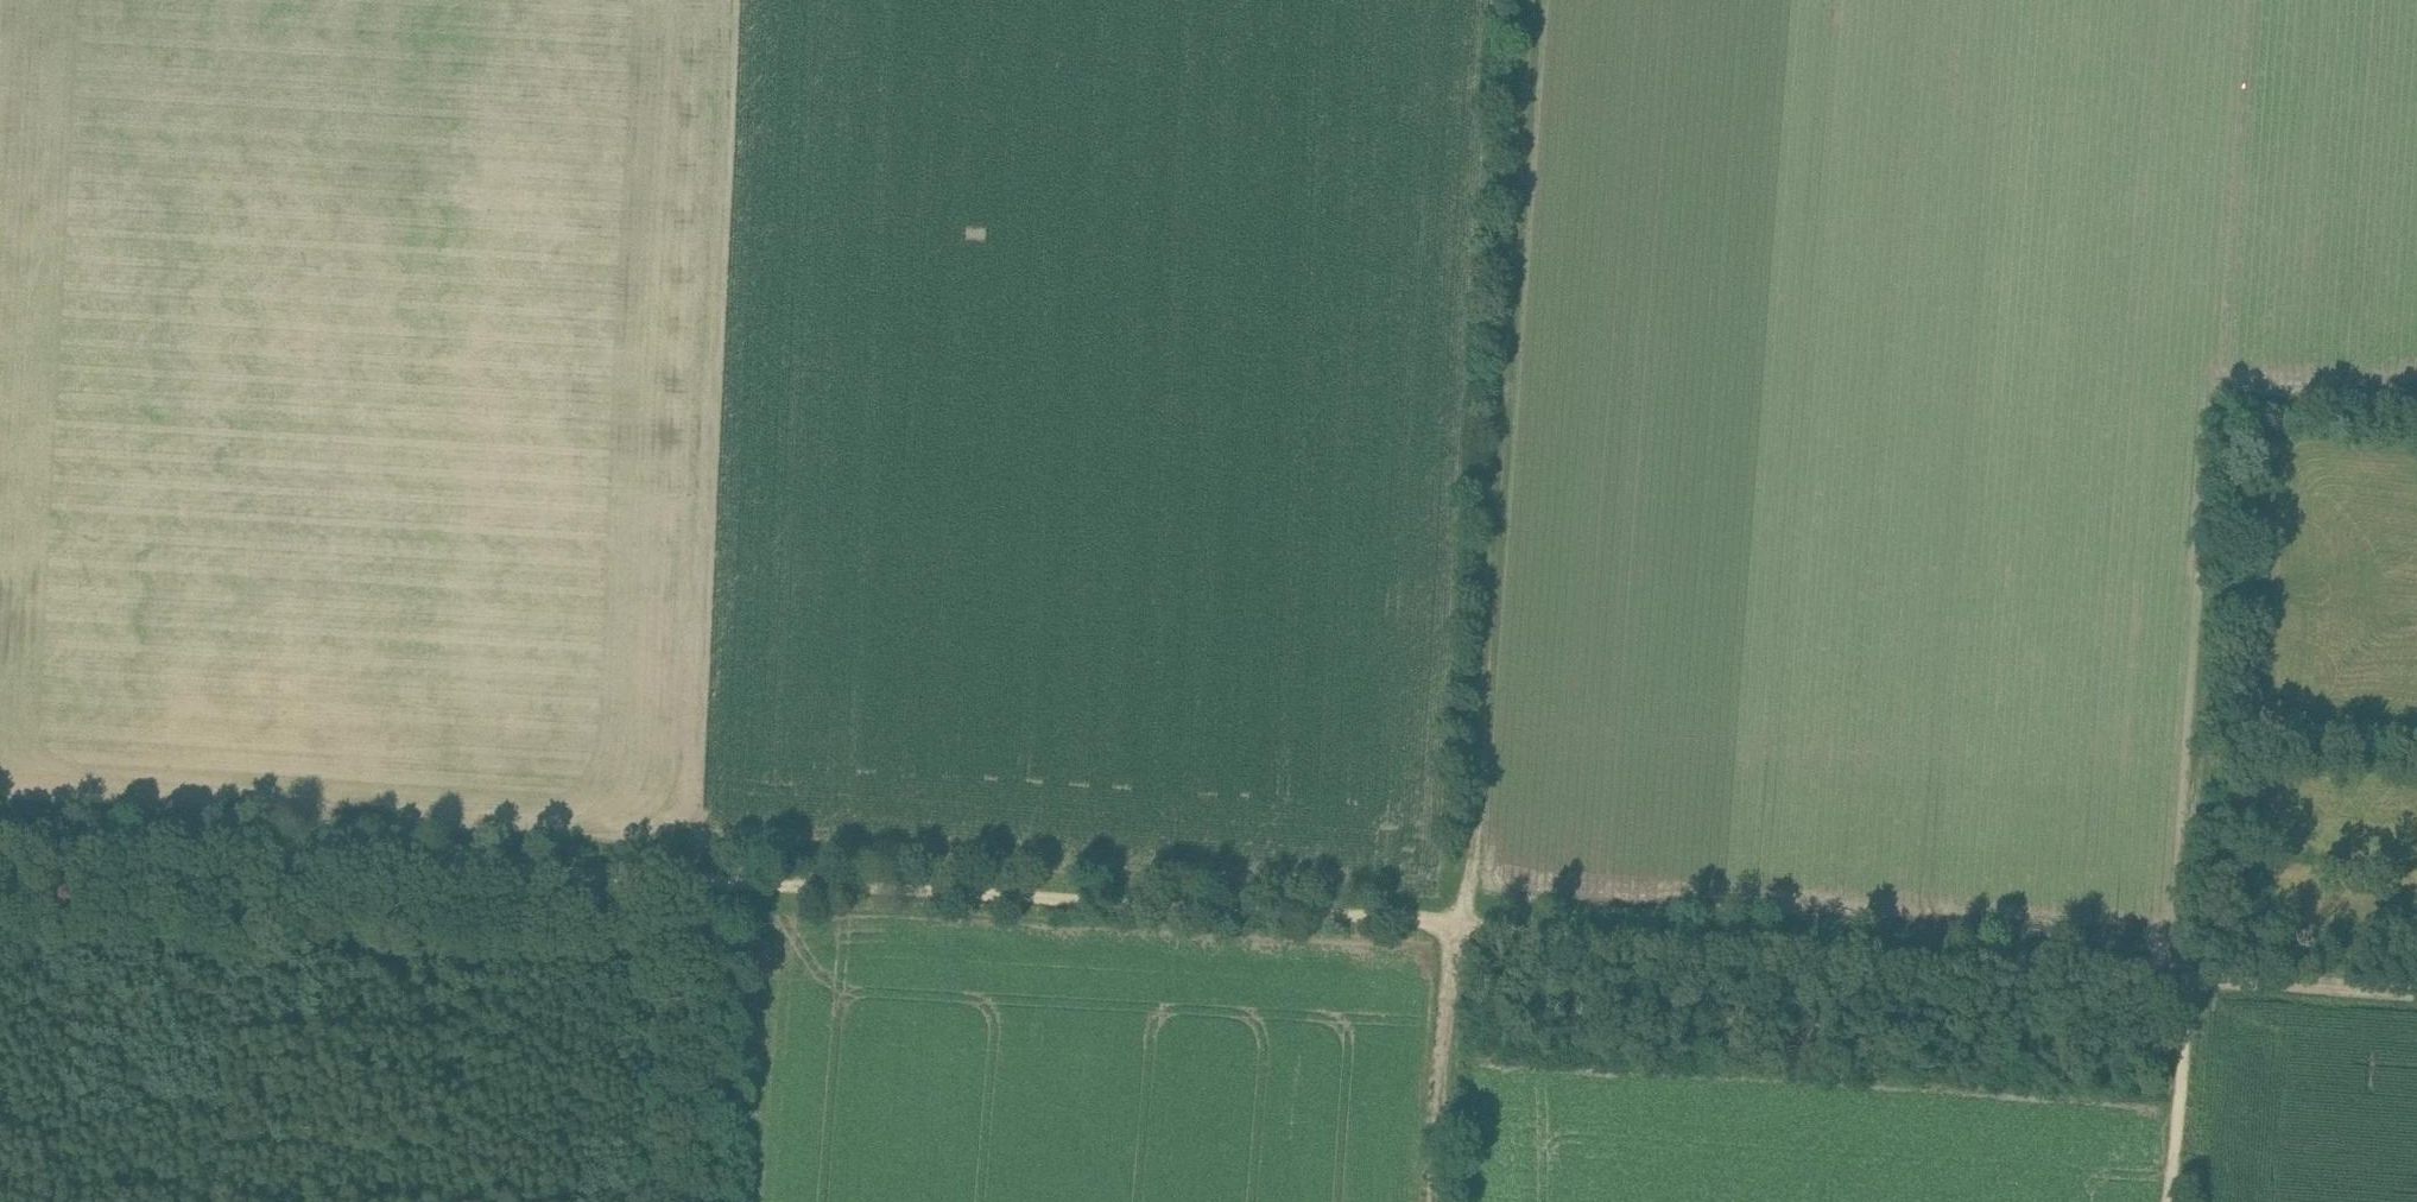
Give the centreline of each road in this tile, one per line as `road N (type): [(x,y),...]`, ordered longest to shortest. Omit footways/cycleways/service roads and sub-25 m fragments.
road 1 (track): [(1455,926),(0,832)]
road 2 (track): [(1527,0),(1471,836),(1455,926)]
road 3 (track): [(1455,926),(2190,979)]
road 4 (track): [(1431,1201),(1455,926)]
road 5 (track): [(2190,979),(2416,995)]
road 6 (track): [(2170,1201),(2190,979)]

